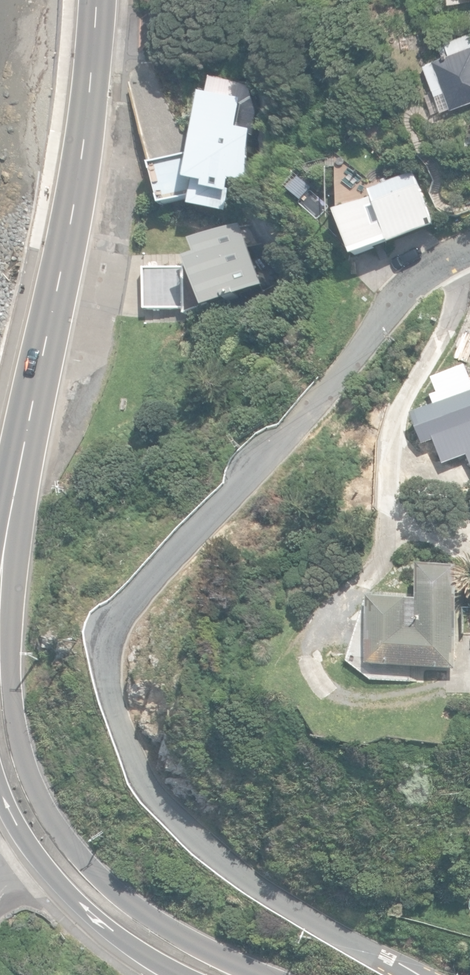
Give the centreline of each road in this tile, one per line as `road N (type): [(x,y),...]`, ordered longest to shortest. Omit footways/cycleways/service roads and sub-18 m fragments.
road 1 (residential): [(391,974),(268,896),(165,804),(117,709),(112,642),(135,597),(419,284),(469,253)]
road 2 (tertiary): [(11,522),(9,637),(18,724),(48,819),(123,898),(266,974)]
road 3 (tertiary): [(11,522),(67,237),(92,0)]
road 4 (tertiary): [(185,974),(132,951),(33,860),(0,789)]

